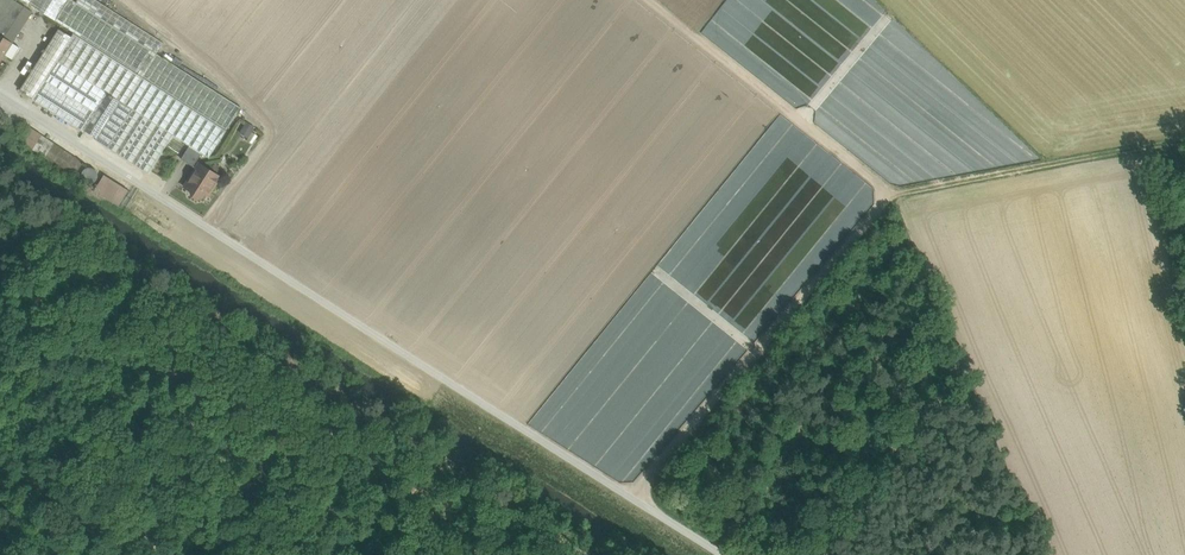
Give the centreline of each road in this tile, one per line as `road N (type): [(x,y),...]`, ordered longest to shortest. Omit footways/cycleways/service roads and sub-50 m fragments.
road 1 (unclassified): [(0,97),(721,554)]
road 2 (track): [(638,503),(906,188)]
road 3 (track): [(906,188),(1034,156),(1184,139)]

